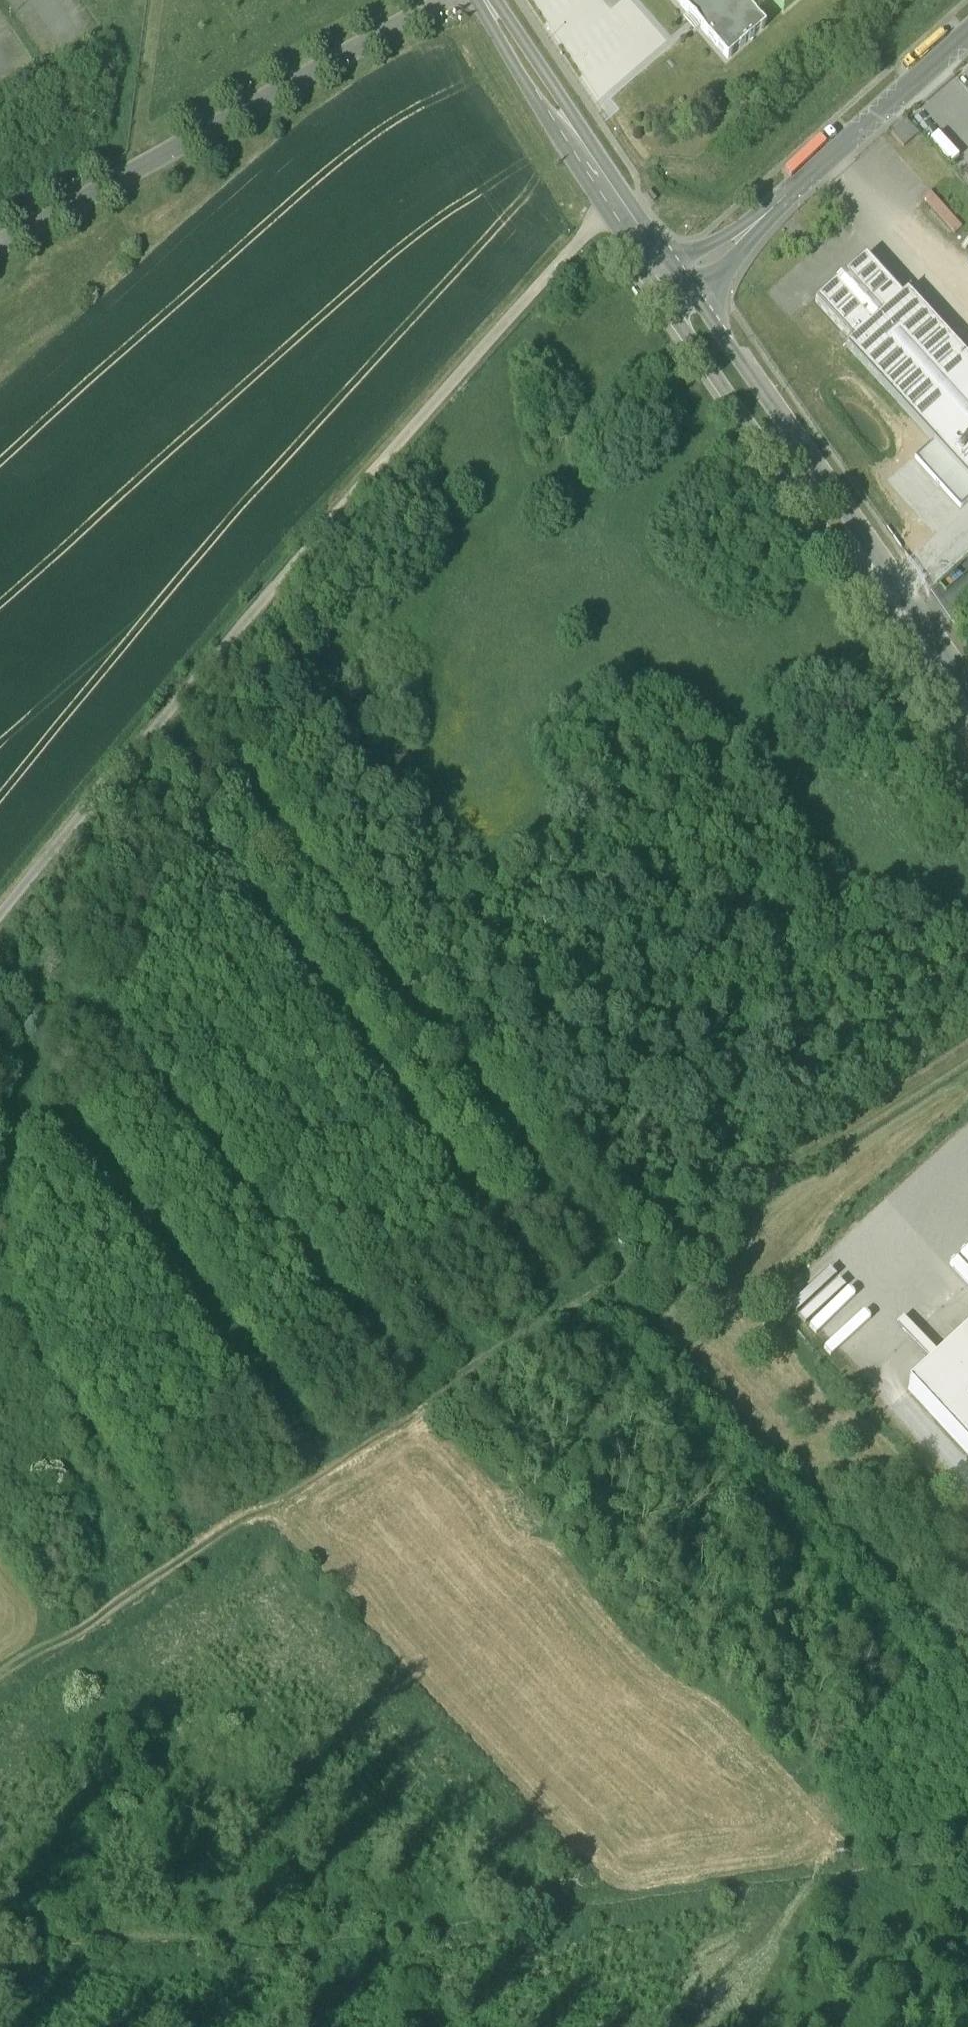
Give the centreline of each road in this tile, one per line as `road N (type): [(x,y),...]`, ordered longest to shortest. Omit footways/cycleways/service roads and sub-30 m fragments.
road 1 (track): [(0,1714),(967,1080)]
road 2 (track): [(630,217),(0,957)]
road 3 (unclassified): [(967,709),(678,290)]
road 4 (unclassified): [(967,33),(678,290)]
road 5 (unclassified): [(678,290),(489,0)]

